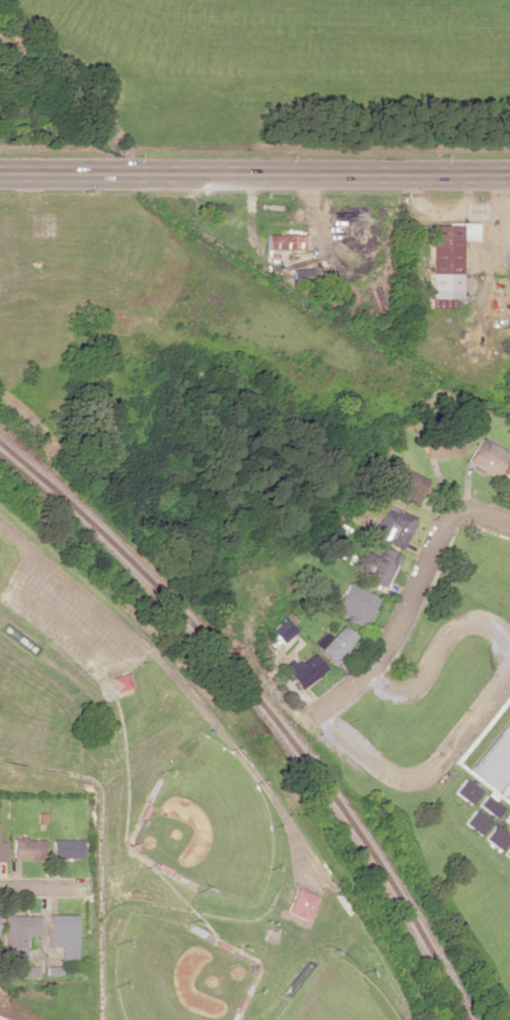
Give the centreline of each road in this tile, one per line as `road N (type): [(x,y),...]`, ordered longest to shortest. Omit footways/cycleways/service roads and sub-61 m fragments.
road 1 (residential): [(364,670),(314,716),(401,779),(437,762),(509,655),(507,640),(471,624),(447,633),(414,687),(401,690),(364,670)]
road 2 (secondary): [(509,175),(0,174)]
road 3 (residential): [(101,1019),(100,799),(79,776),(0,762)]
road 4 (residential): [(509,524),(454,511),(405,612),(364,670)]

